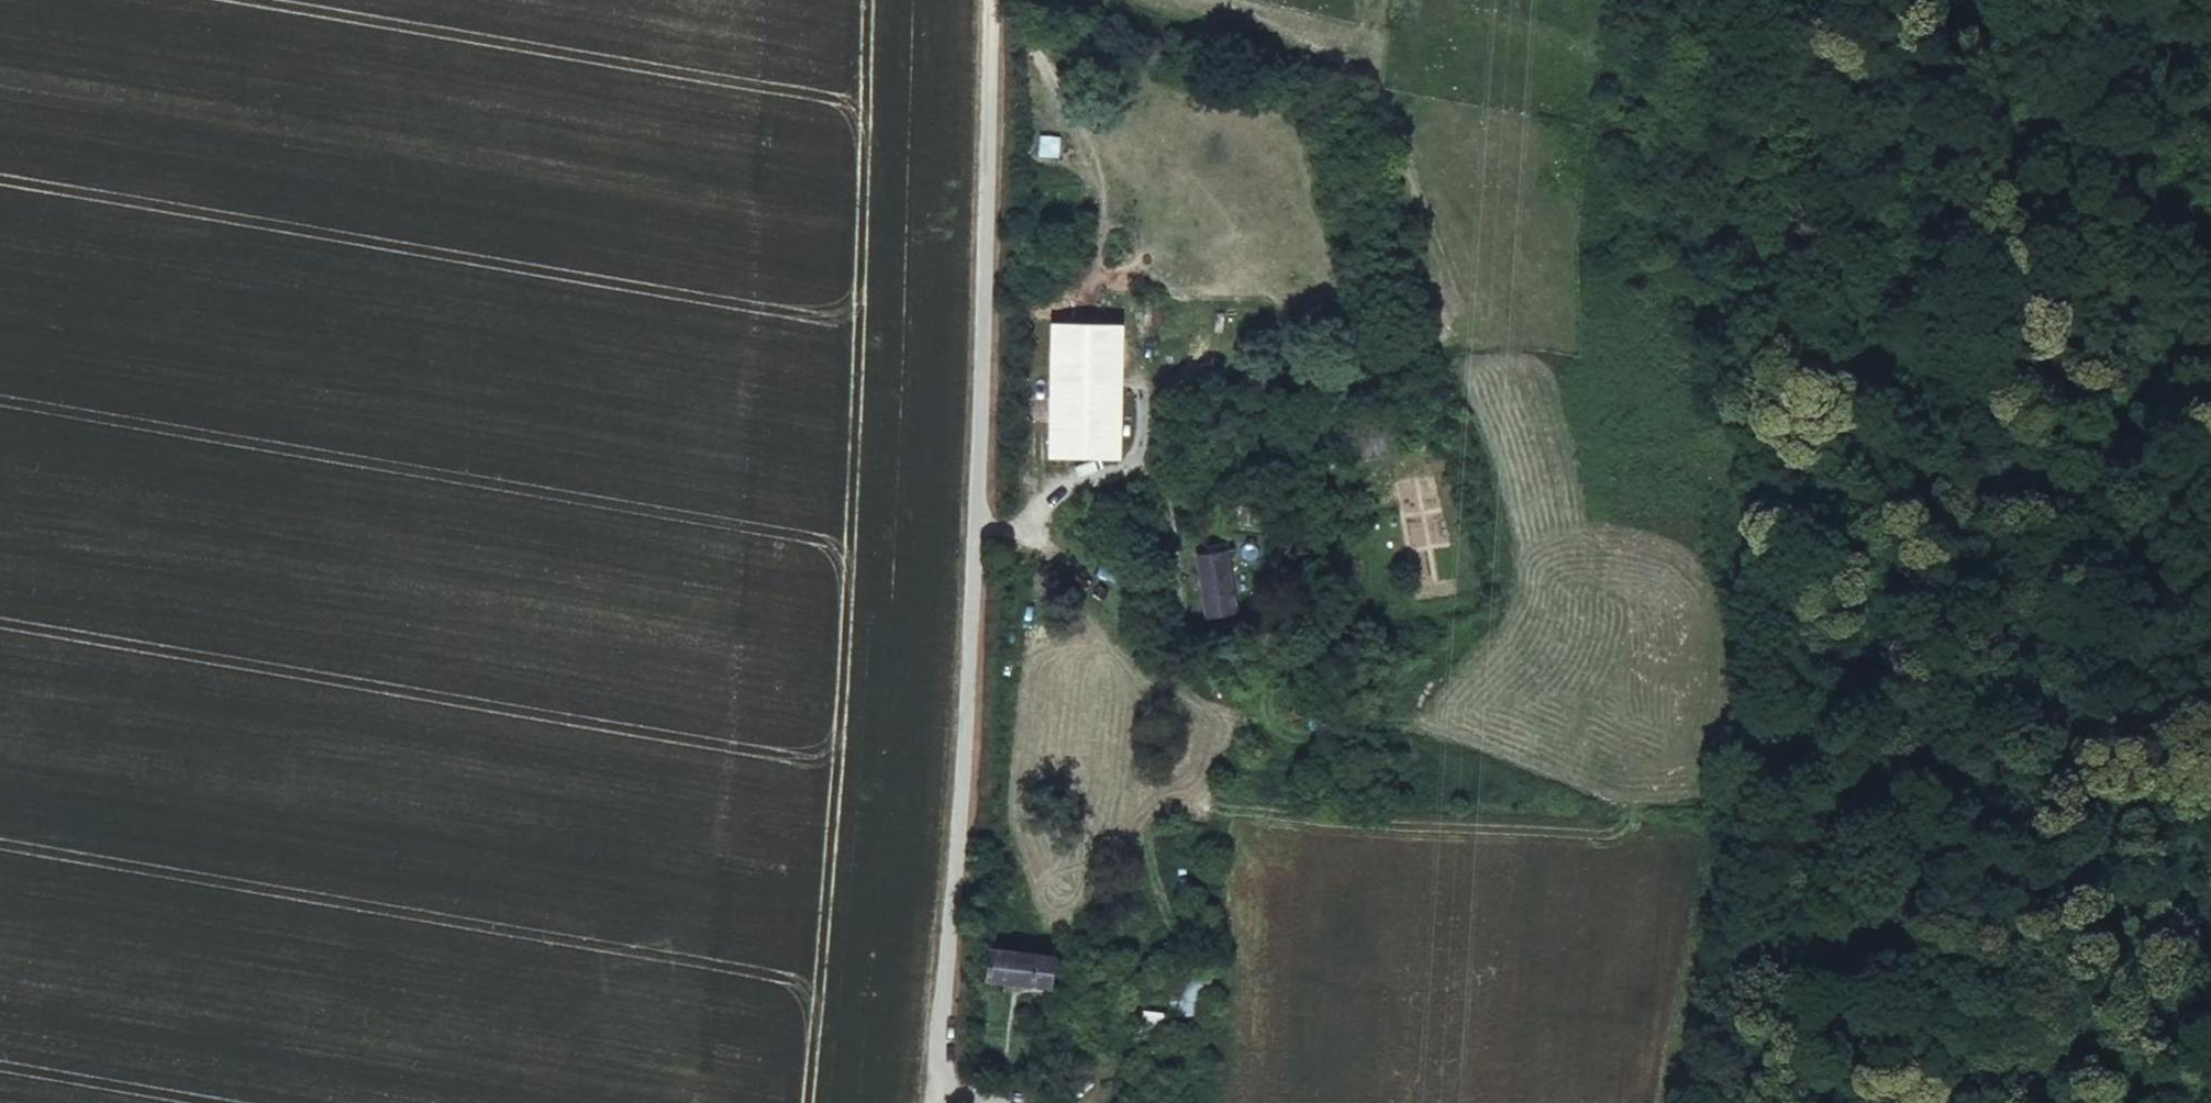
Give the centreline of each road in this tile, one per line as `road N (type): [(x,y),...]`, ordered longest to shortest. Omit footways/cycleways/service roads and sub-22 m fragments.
road 1 (residential): [(935,1102),(997,298),(999,0)]

